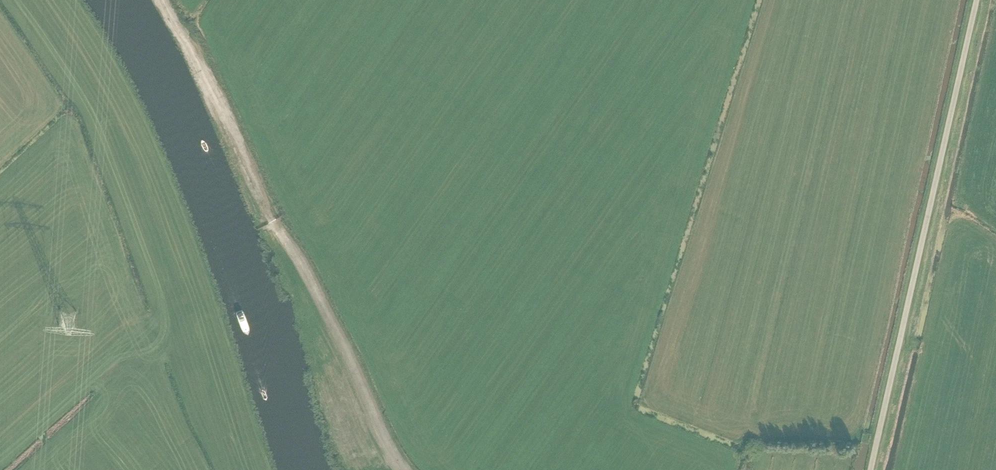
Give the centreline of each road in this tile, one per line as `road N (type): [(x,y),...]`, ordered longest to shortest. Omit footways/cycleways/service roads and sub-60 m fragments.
road 1 (unclassified): [(976,0),(870,469)]

